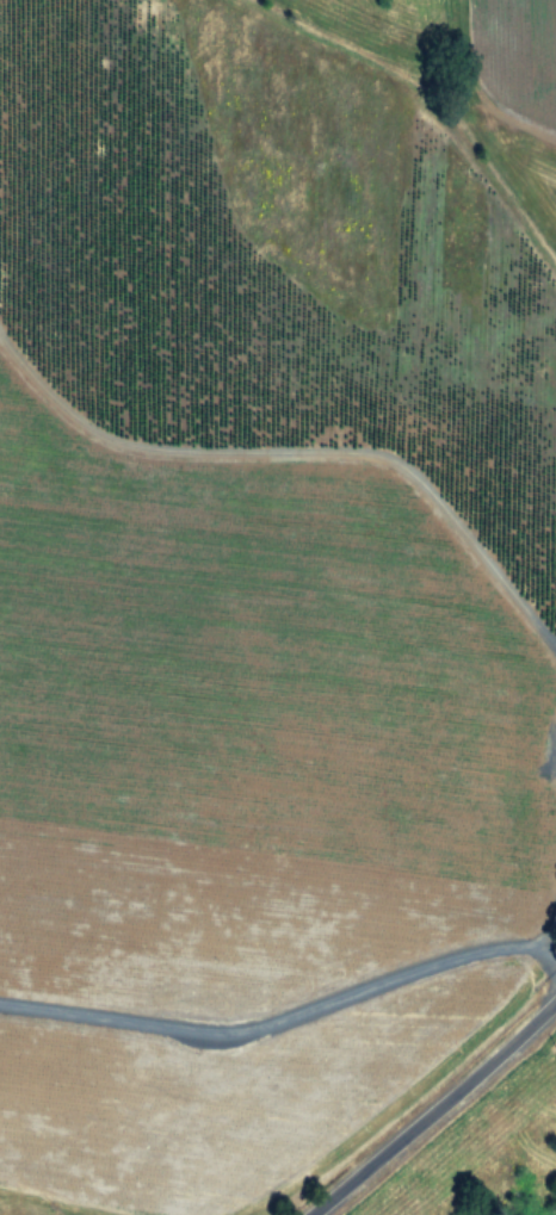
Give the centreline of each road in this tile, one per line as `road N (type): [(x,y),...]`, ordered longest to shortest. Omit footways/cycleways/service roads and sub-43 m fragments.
road 1 (residential): [(313,1214),(555,999)]

